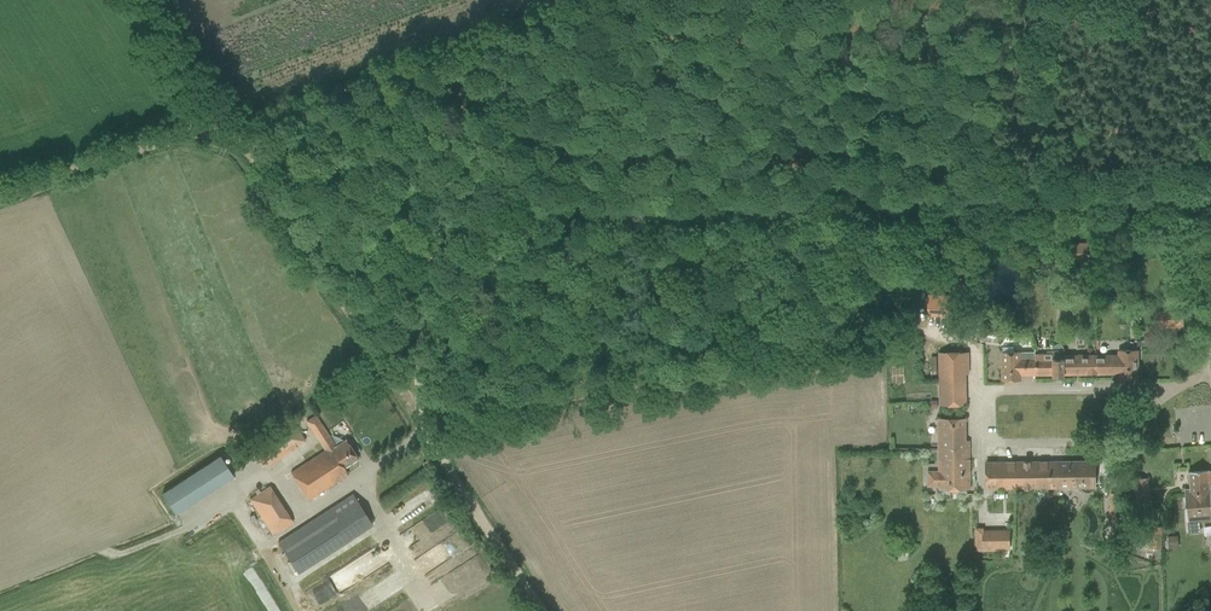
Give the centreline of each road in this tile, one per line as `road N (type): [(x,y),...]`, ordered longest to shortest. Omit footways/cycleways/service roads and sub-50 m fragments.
road 1 (unclassified): [(442,224),(1210,196)]
road 2 (track): [(233,145),(412,404),(541,610)]
road 3 (unclassified): [(442,224),(254,161),(233,145),(139,0)]
road 4 (unclassified): [(978,440),(976,388),(1178,387)]
road 5 (track): [(0,199),(218,122)]
road 6 (unclassified): [(978,440),(1101,441),(1178,387)]
road 7 (unclassified): [(412,404),(442,224)]

